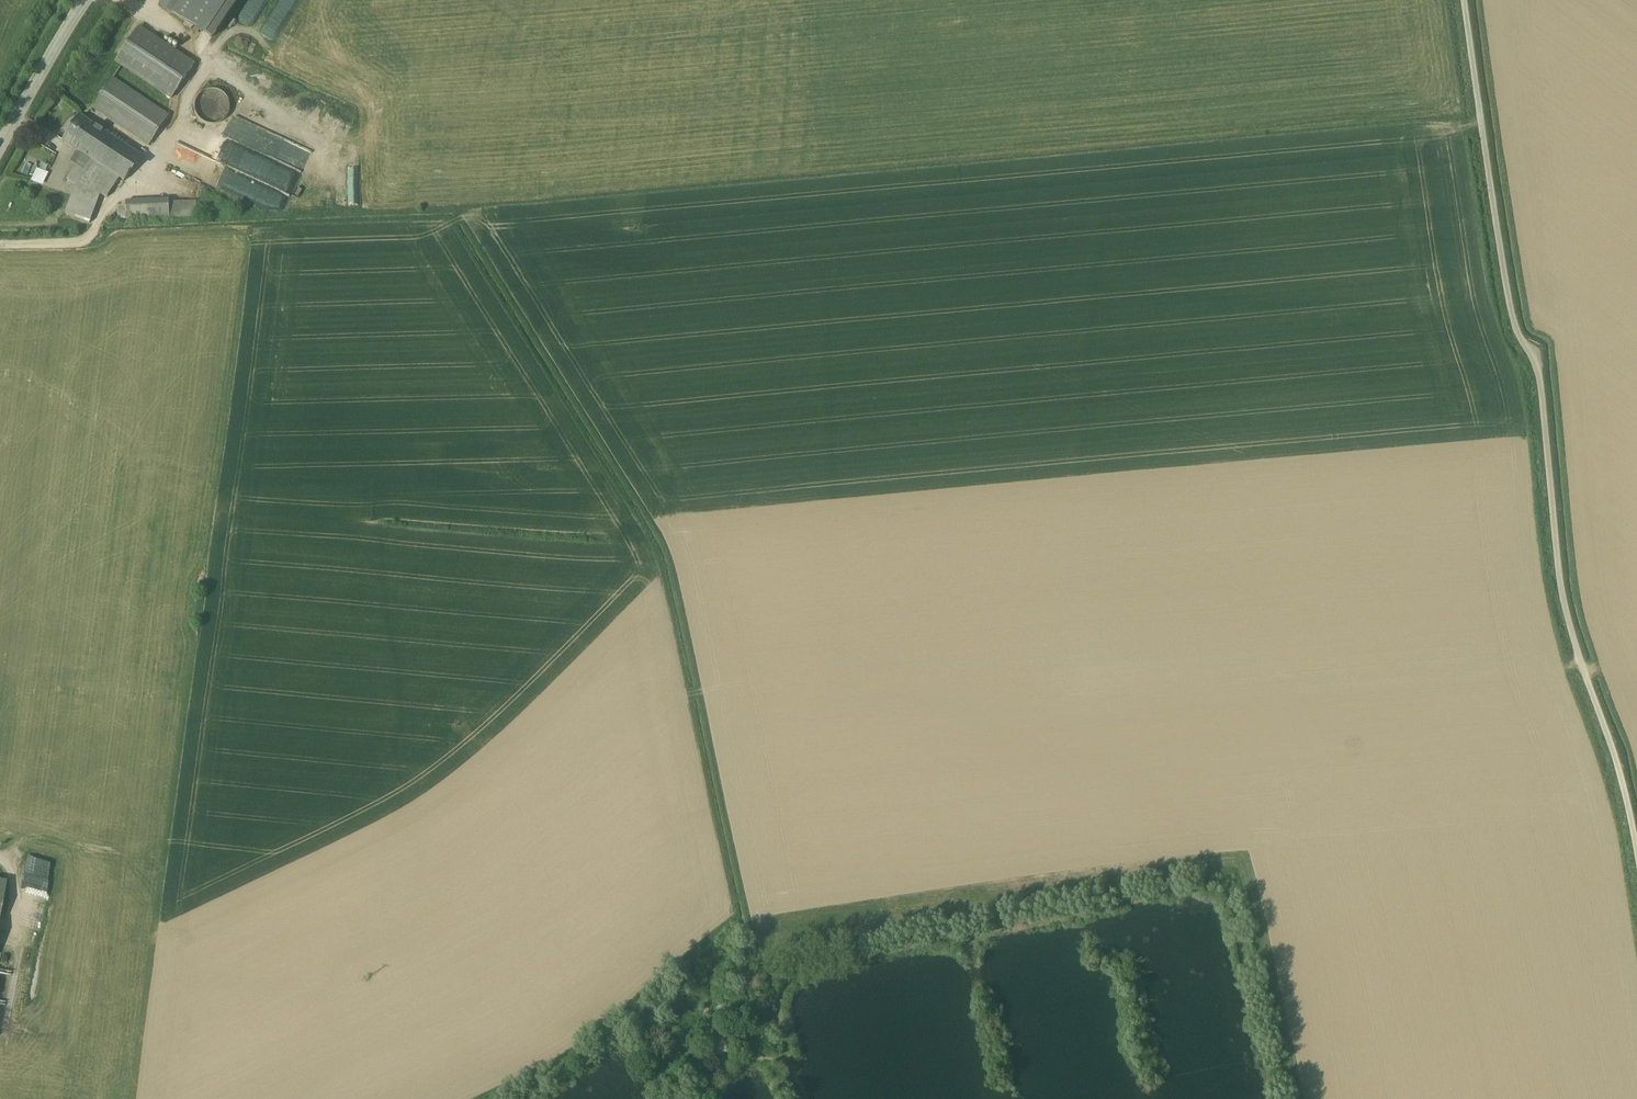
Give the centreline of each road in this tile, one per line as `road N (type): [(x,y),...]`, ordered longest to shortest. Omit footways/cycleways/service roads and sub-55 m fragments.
road 1 (unclassified): [(1463,0),(1516,326),(1541,376),(1565,600),(1627,786),(1636,849)]
road 2 (unclassified): [(0,148),(86,0)]

